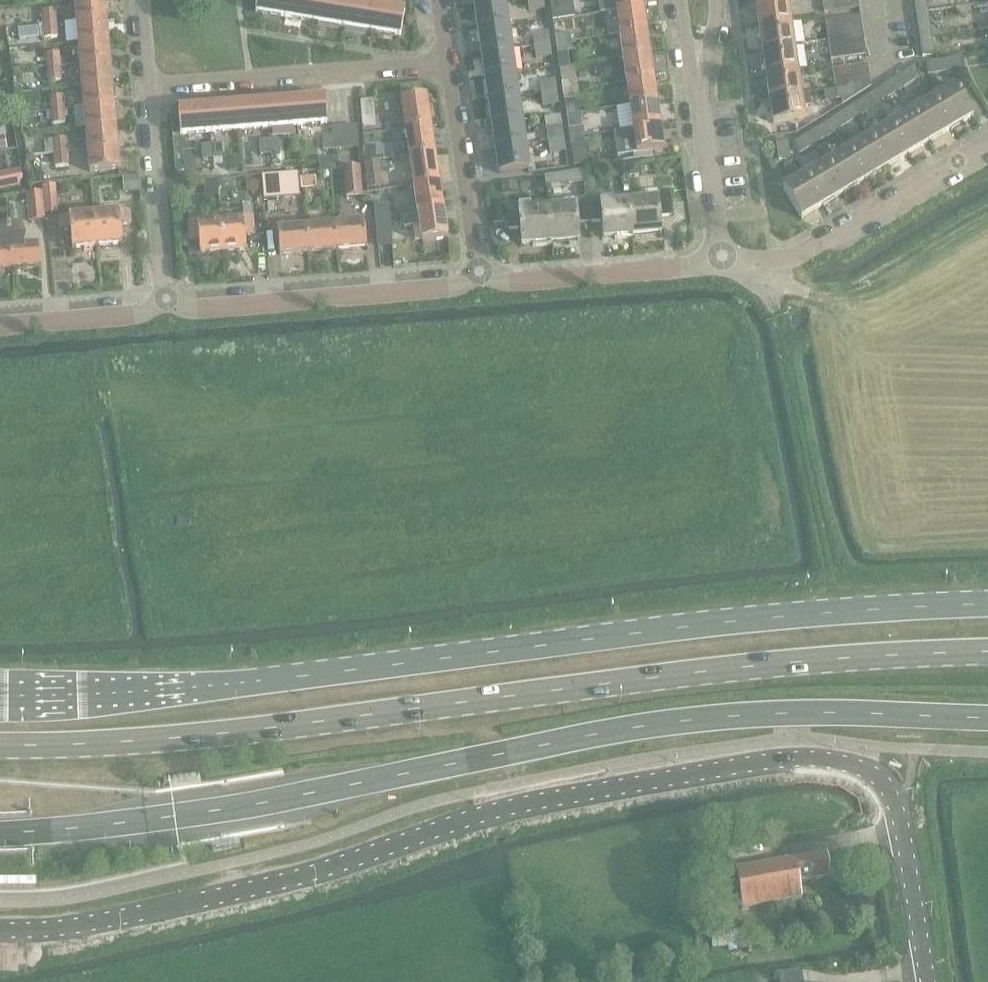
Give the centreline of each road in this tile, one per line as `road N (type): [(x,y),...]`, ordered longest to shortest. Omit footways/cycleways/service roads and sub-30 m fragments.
road 1 (unclassified): [(929,981),(896,800),(868,769),(791,758),(545,799),(330,868),(119,917),(0,930)]
road 2 (primary): [(987,606),(824,612),(113,698),(0,697)]
road 3 (primary): [(0,746),(236,733),(821,661),(987,655)]
road 4 (residential): [(166,299),(198,309),(448,287),(480,271)]
road 5 (unclassified): [(153,93),(449,62)]
road 6 (residential): [(722,264),(795,258),(987,147)]
road 7 (track): [(769,278),(808,296),(834,295),(987,207)]
road 8 (residential): [(480,271),(511,282),(722,264)]
road 9 (unclassified): [(480,271),(449,62)]
road 10 (unclassified): [(166,299),(153,93)]
road 11 (unclassified): [(722,264),(699,83)]
road 12 (residential): [(0,326),(136,314),(166,299)]

